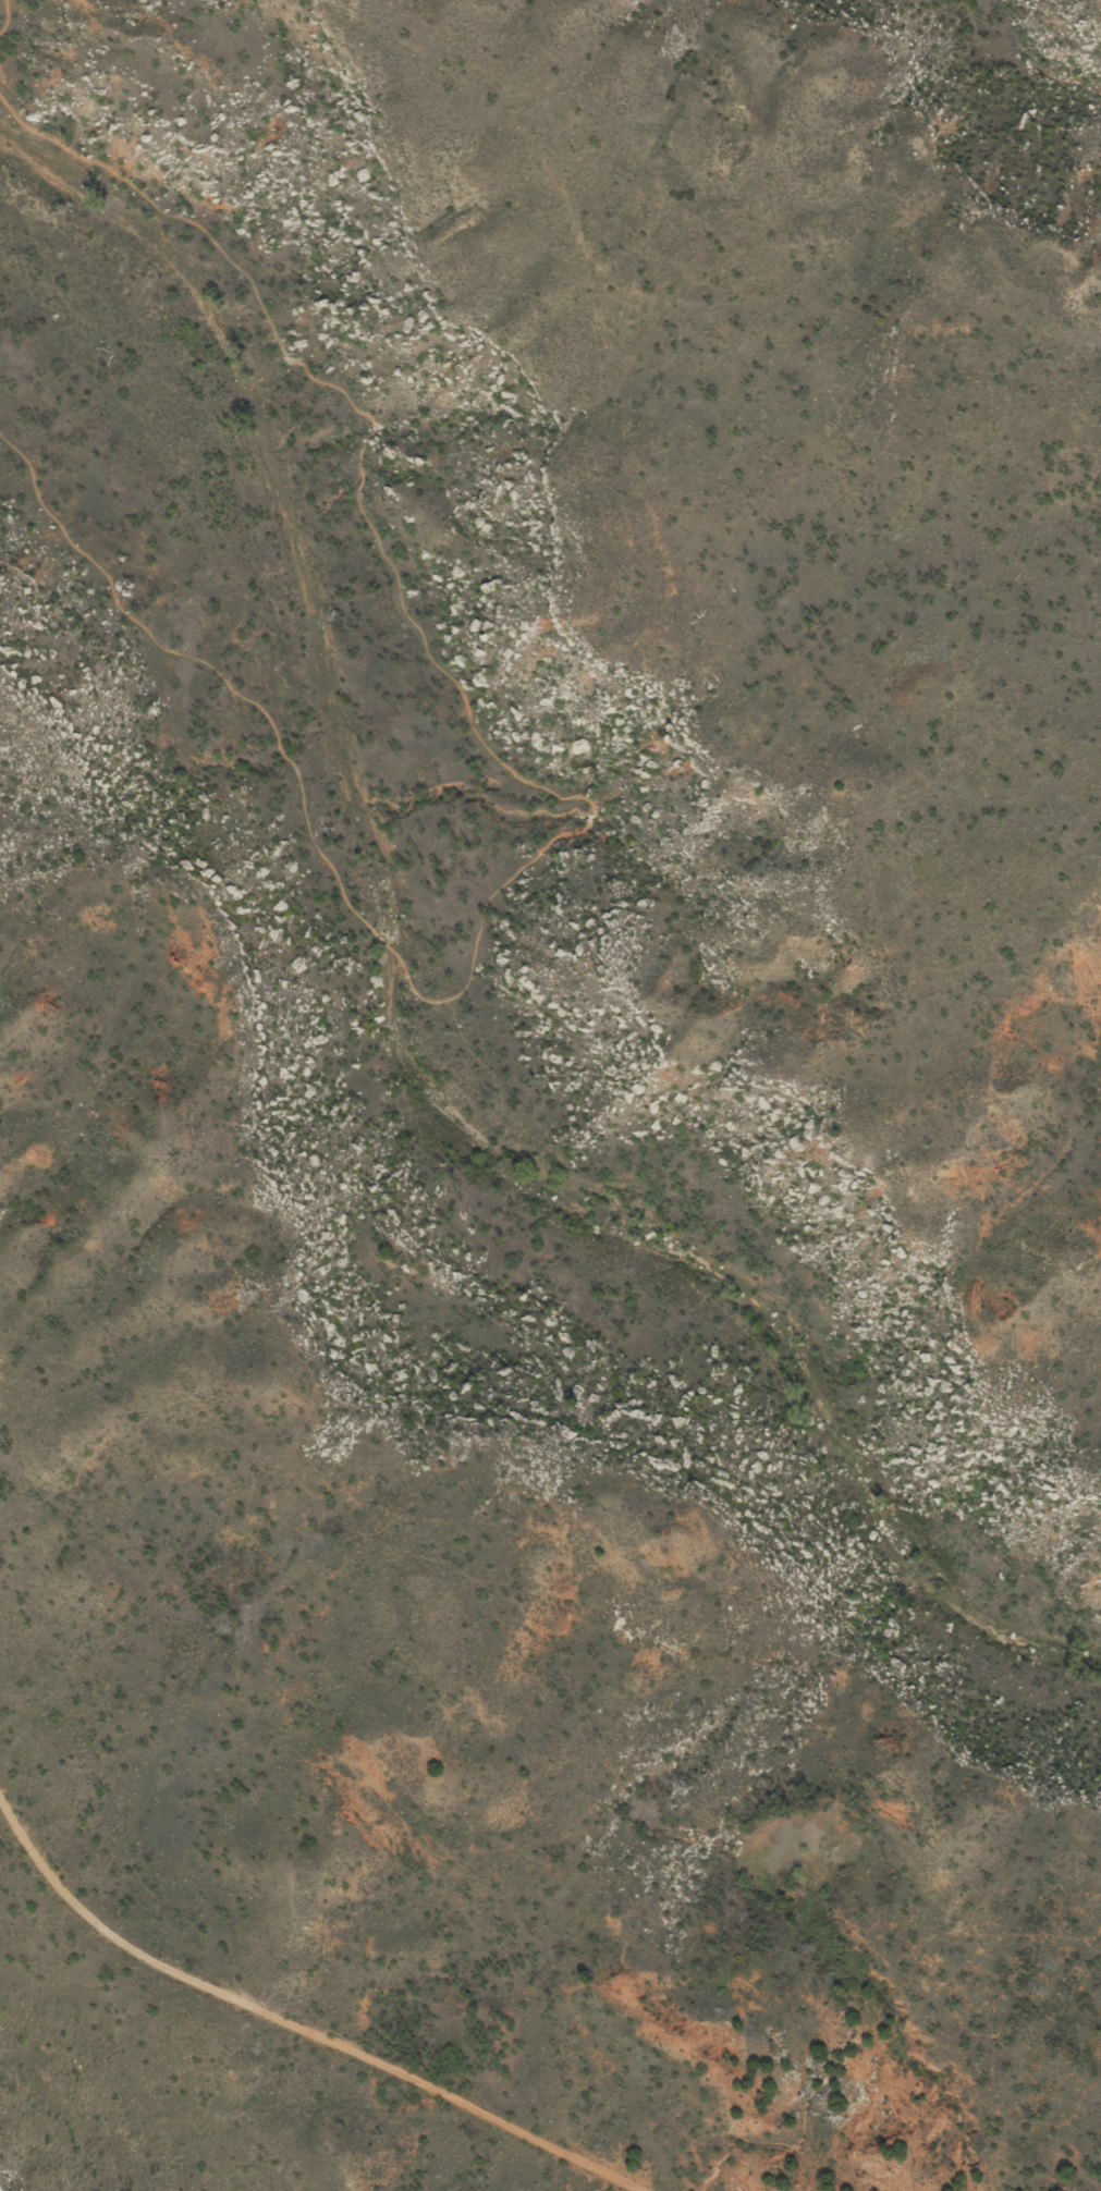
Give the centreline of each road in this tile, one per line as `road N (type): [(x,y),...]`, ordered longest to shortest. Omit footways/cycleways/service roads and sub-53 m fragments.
road 1 (residential): [(591,2190),(168,2013),(14,1876),(0,1841)]

